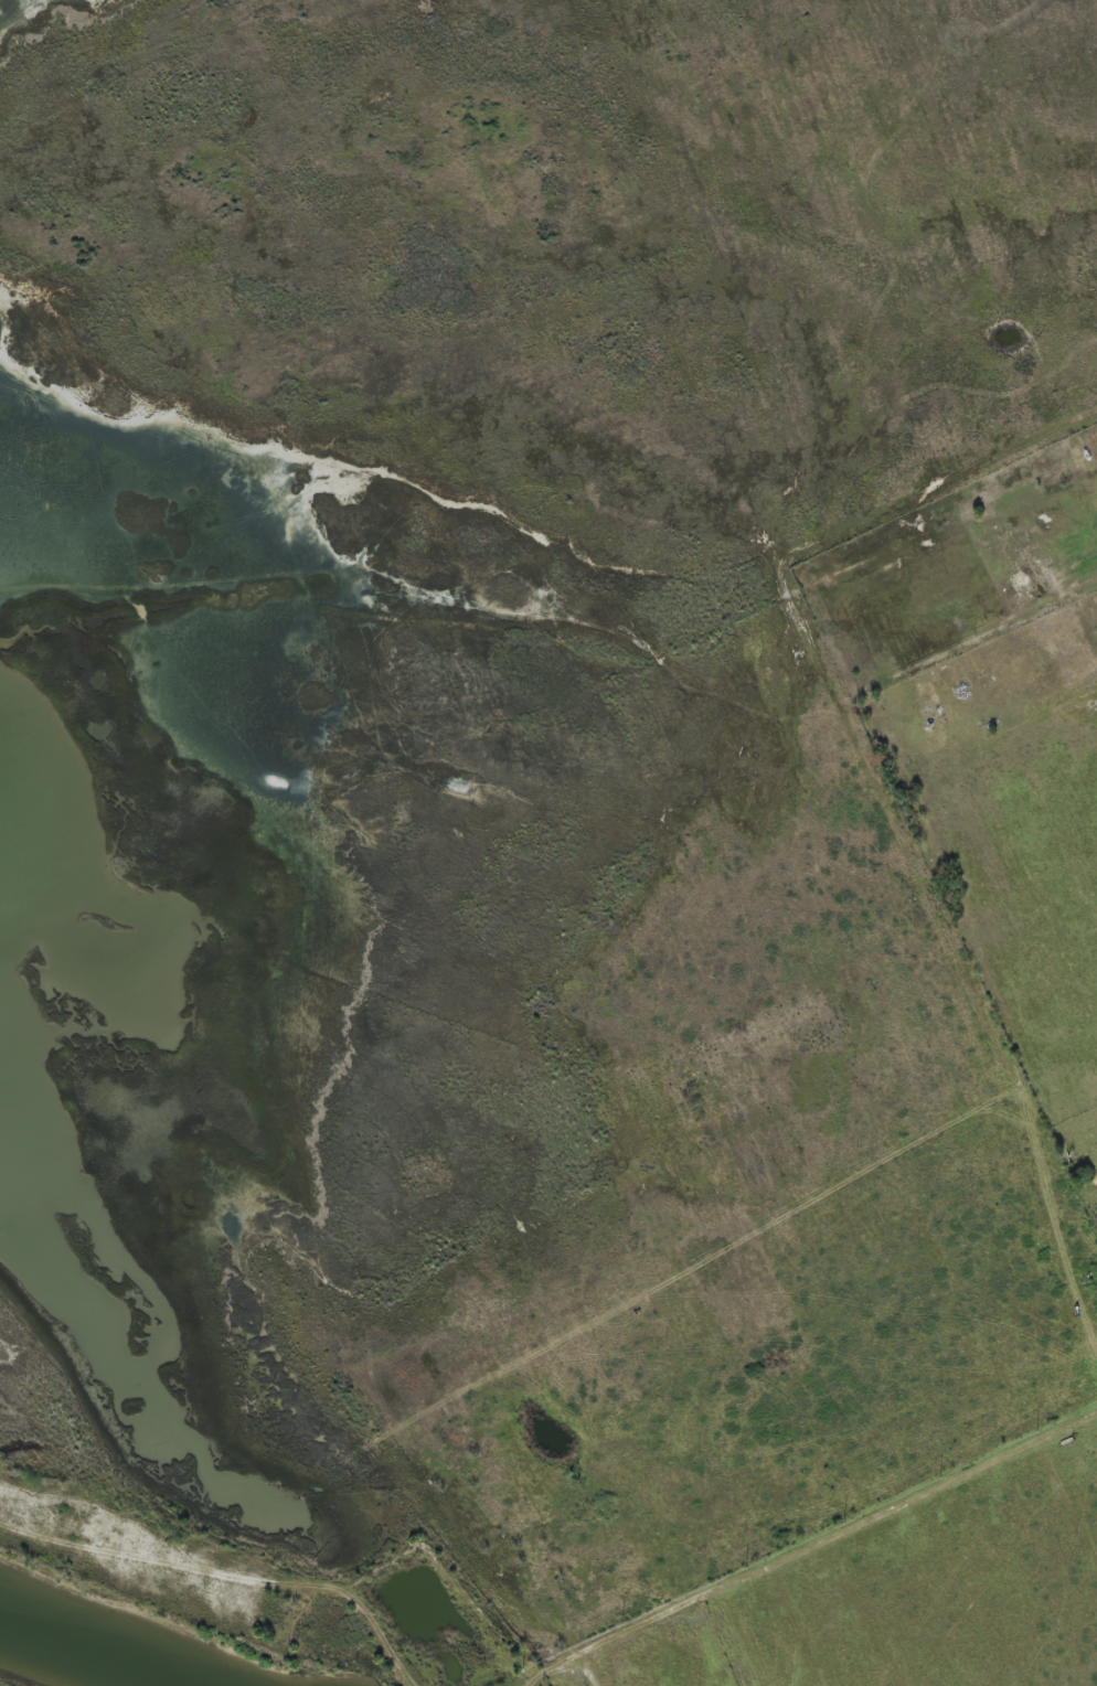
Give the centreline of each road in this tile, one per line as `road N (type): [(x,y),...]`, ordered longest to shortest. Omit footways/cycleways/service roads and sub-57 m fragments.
road 1 (track): [(527,1685),(569,1658),(1096,1414)]
road 2 (track): [(0,1524),(66,1547),(257,1586),(343,1590),(411,1685)]

